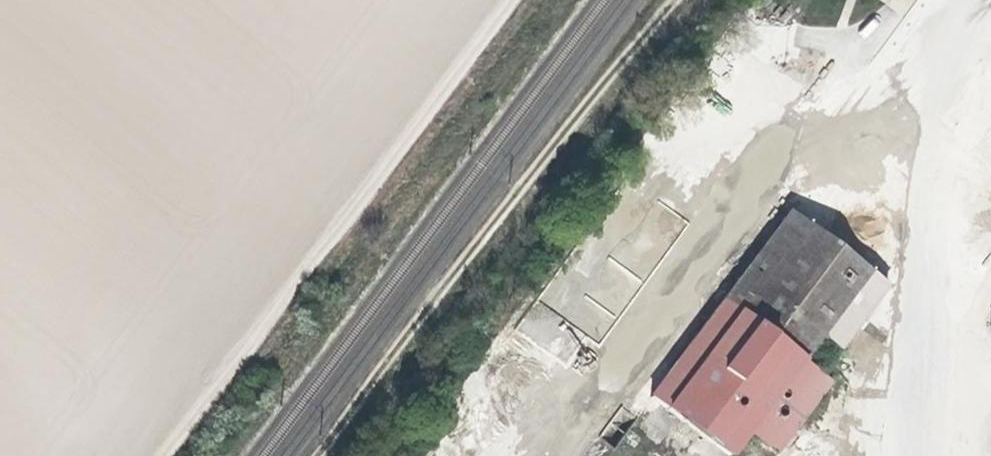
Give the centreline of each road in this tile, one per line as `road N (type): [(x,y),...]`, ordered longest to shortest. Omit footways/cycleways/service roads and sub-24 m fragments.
road 1 (track): [(672,0),(321,455)]
road 2 (track): [(164,455),(507,0)]

